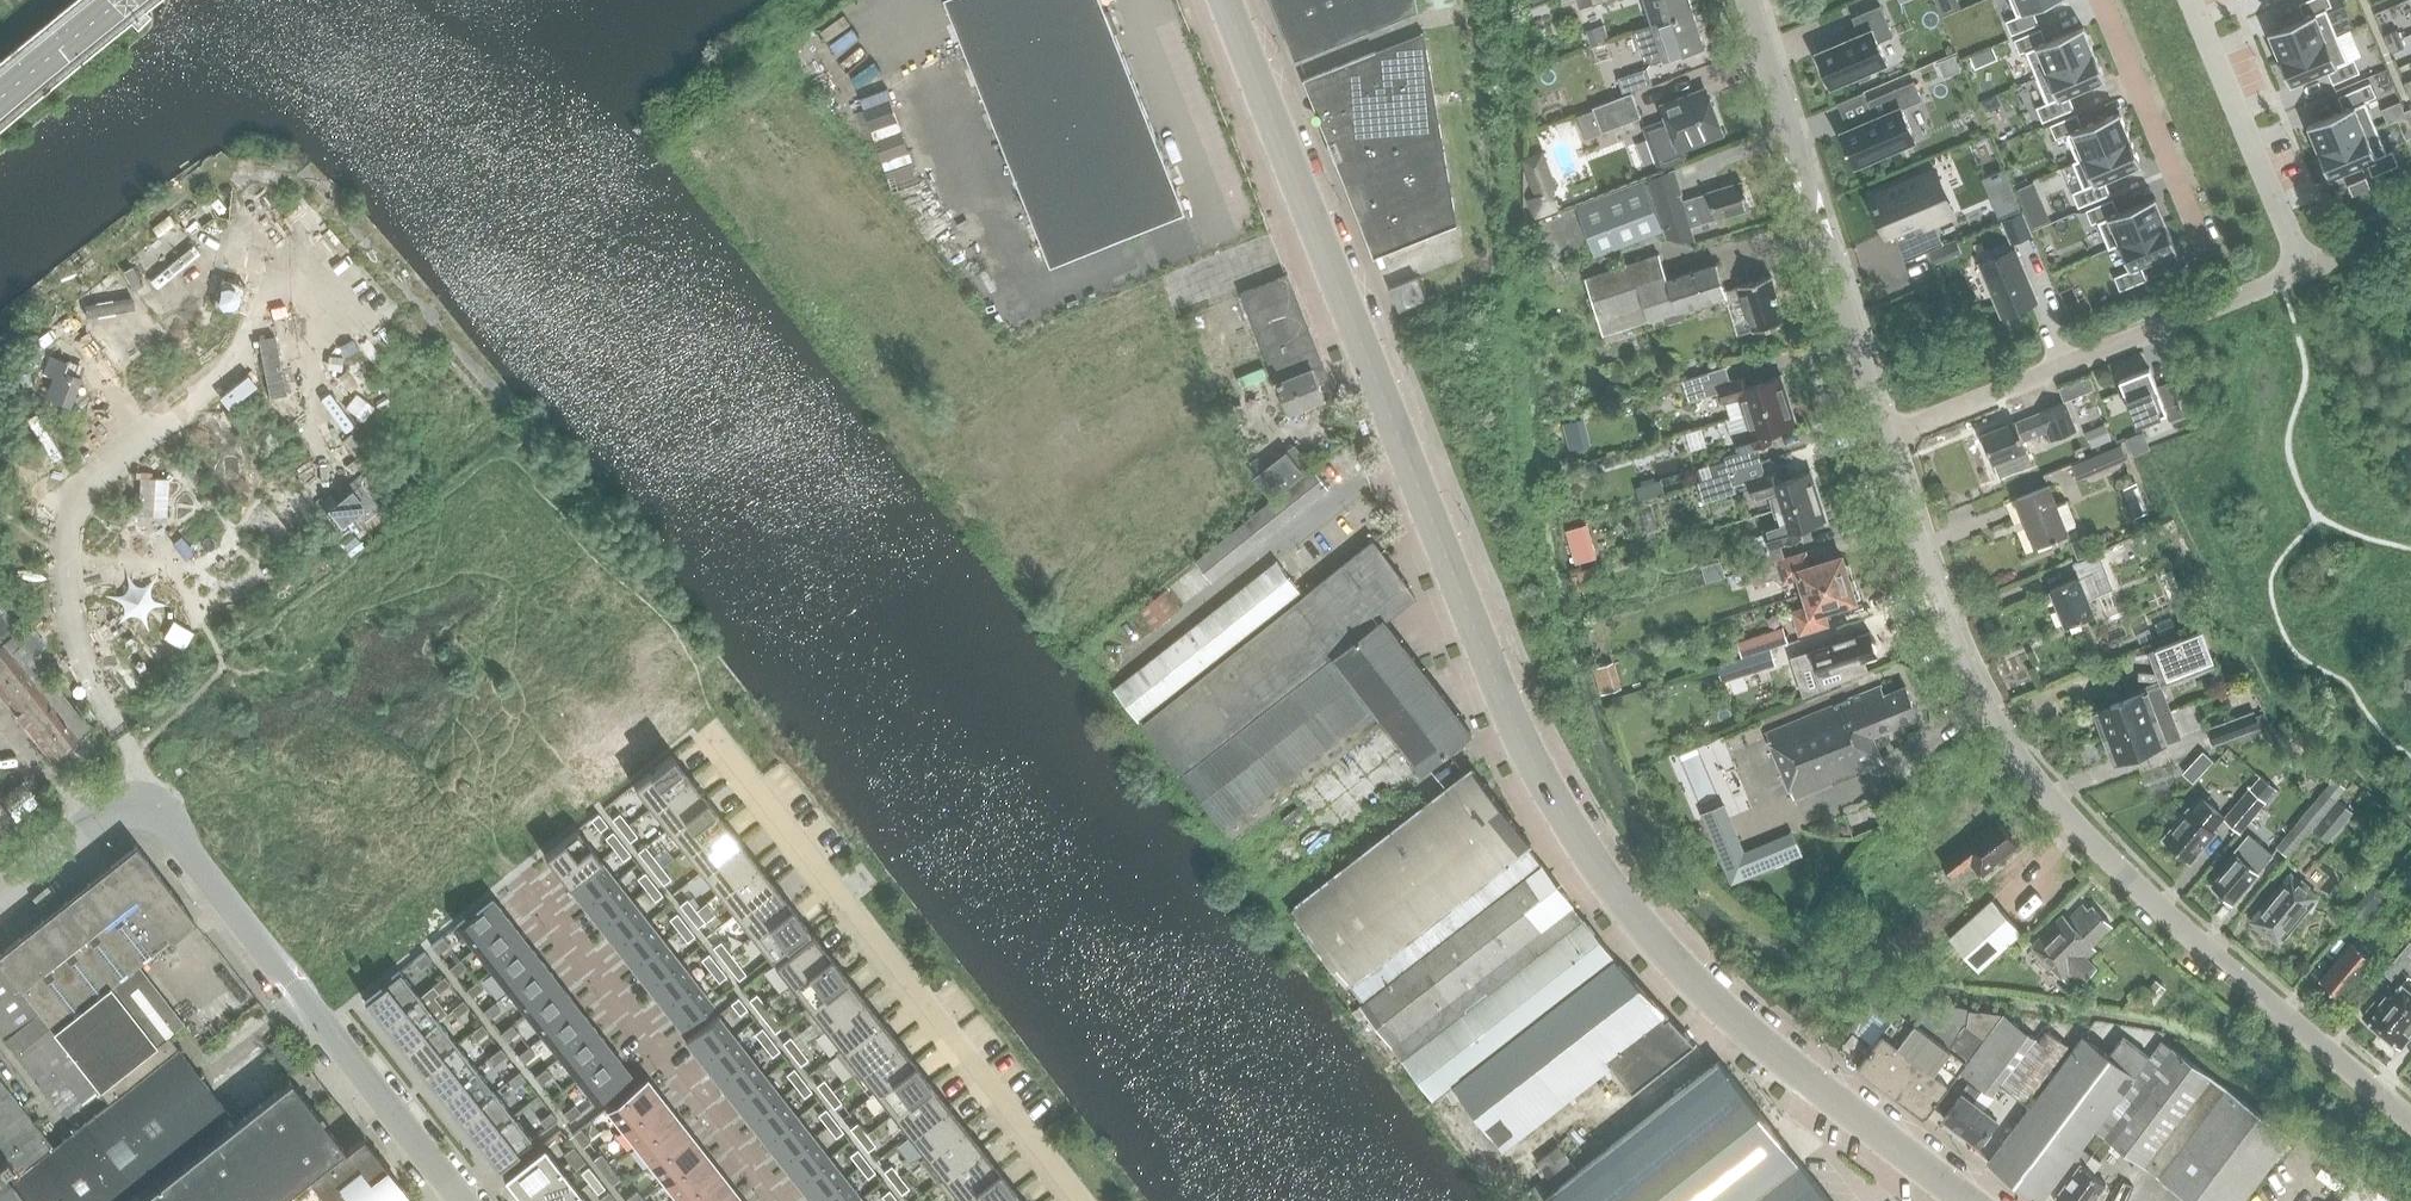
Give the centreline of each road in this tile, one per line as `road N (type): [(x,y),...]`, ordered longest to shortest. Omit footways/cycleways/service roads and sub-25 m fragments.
road 1 (tertiary): [(1969,1200),(1791,1067),(1688,974),(1586,849),(1528,761),(1229,0)]
road 2 (residential): [(2410,1122),(2120,876),(2031,777),(1959,662),(1885,438)]
road 3 (residential): [(466,1200),(156,802),(124,803),(0,902)]
road 4 (residential): [(1080,1200),(716,746)]
road 5 (residential): [(1885,438),(1812,226),(1809,176),(1748,0)]
road 6 (residential): [(1885,438),(2305,271)]
road 7 (residential): [(2305,271),(2192,0)]
road 8 (residential): [(2208,254),(2104,0)]

